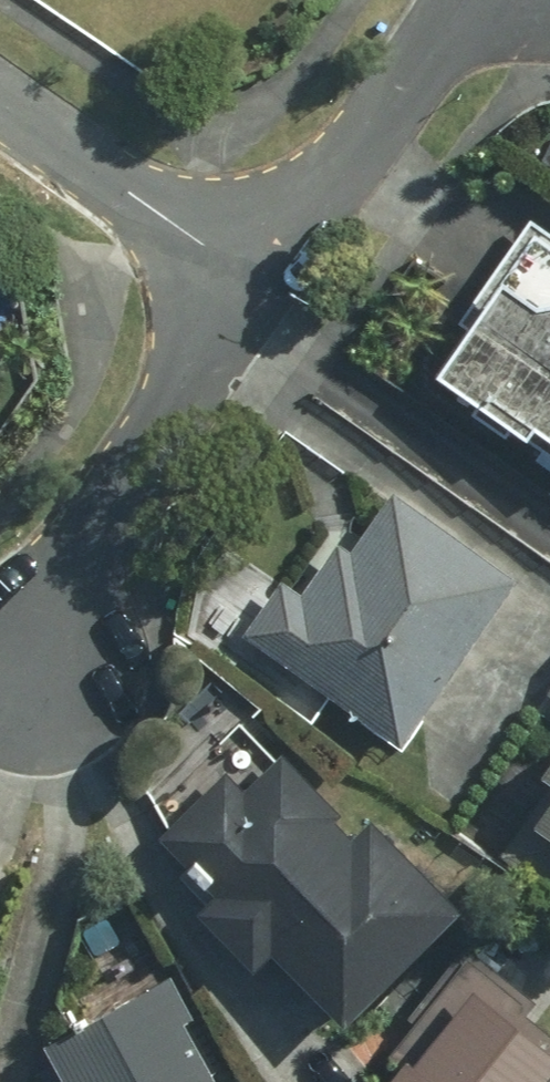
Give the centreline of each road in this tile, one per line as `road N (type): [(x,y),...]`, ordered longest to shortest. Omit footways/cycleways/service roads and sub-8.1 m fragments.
road 1 (residential): [(256,277),(88,527),(33,666)]
road 2 (residential): [(476,0),(256,277)]
road 3 (residential): [(0,100),(256,277)]

